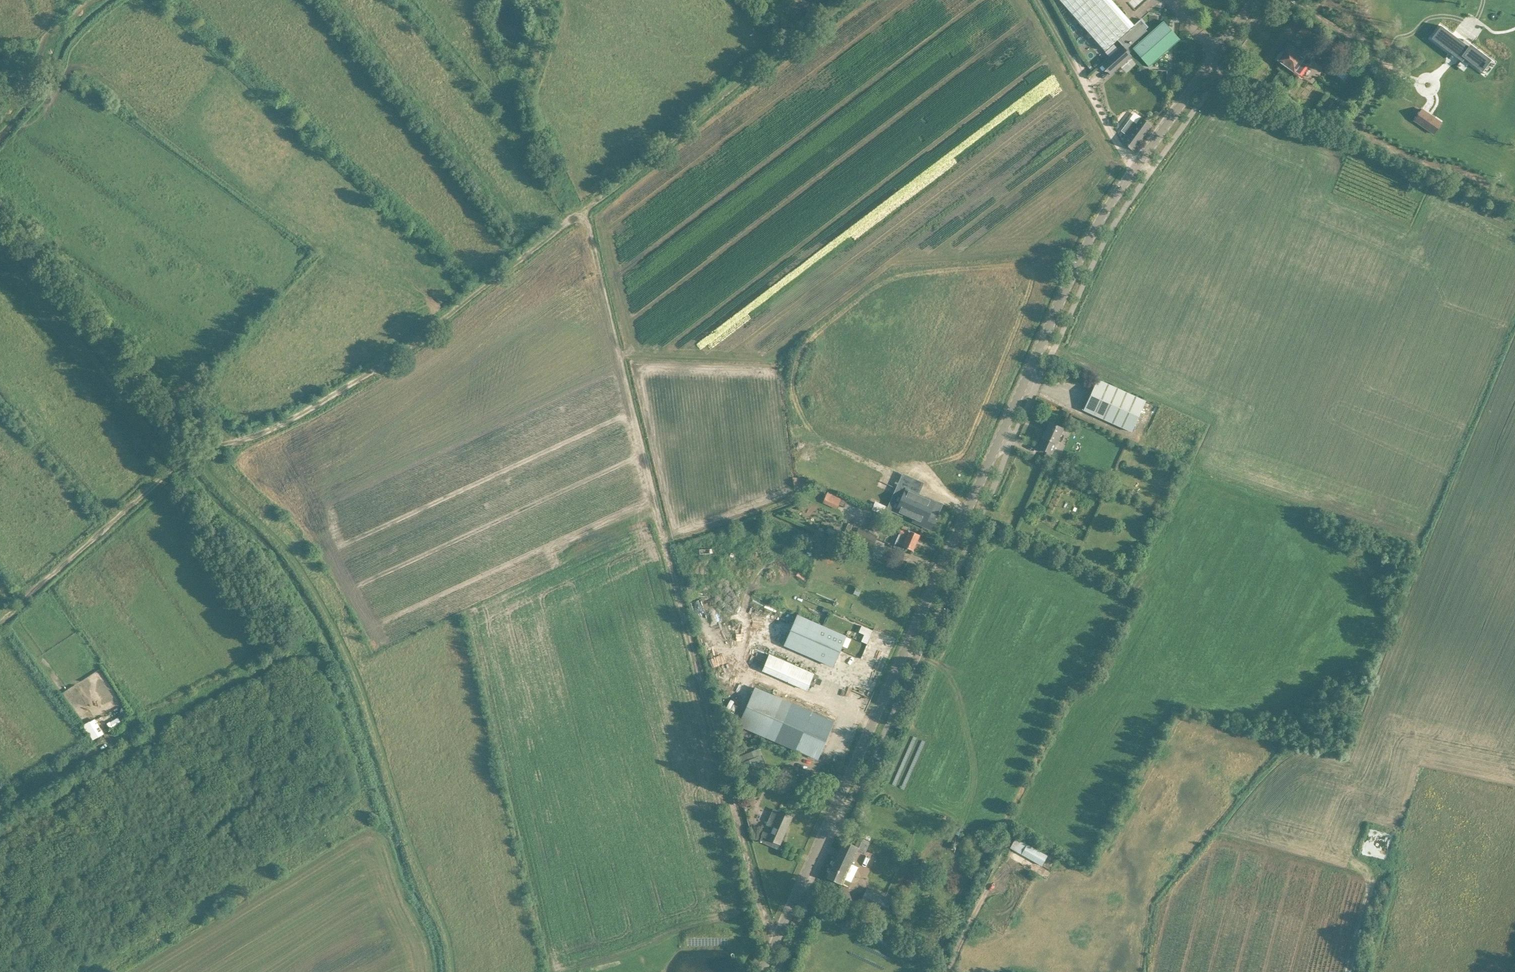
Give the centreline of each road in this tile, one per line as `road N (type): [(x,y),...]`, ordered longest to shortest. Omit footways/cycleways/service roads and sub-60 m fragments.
road 1 (tertiary): [(763,971),(1092,235),(1257,0)]
road 2 (track): [(587,204),(764,919),(780,935)]
road 3 (track): [(456,971),(357,662),(299,564),(199,452)]
road 4 (track): [(199,452),(378,362),(587,204)]
road 5 (track): [(587,204),(854,0)]
road 6 (track): [(185,462),(0,251)]
road 7 (track): [(0,625),(185,462)]
road 8 (track): [(0,122),(46,74),(73,25),(110,0)]

